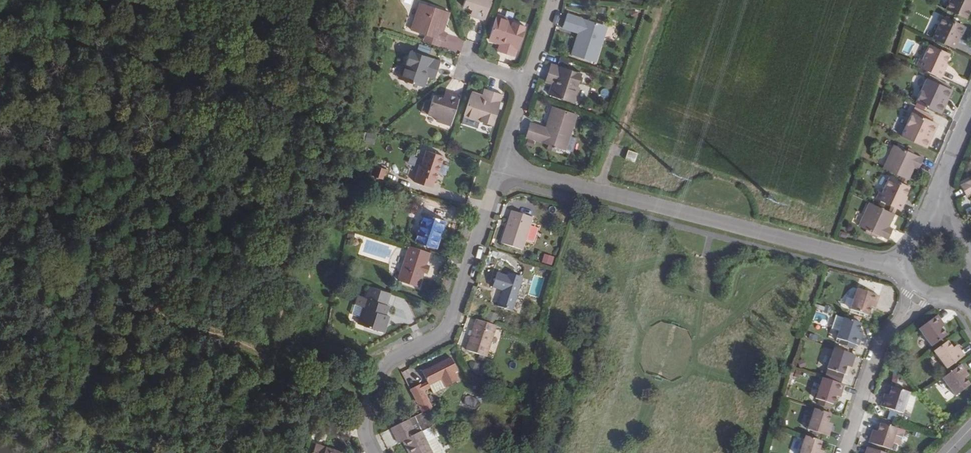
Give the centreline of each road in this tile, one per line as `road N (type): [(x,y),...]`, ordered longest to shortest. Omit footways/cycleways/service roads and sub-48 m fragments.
road 1 (residential): [(505,164),(902,268)]
road 2 (residential): [(505,164),(450,327),(390,359),(377,380),(367,425),(376,452)]
road 3 (residential): [(848,452),(880,349),(921,293)]

